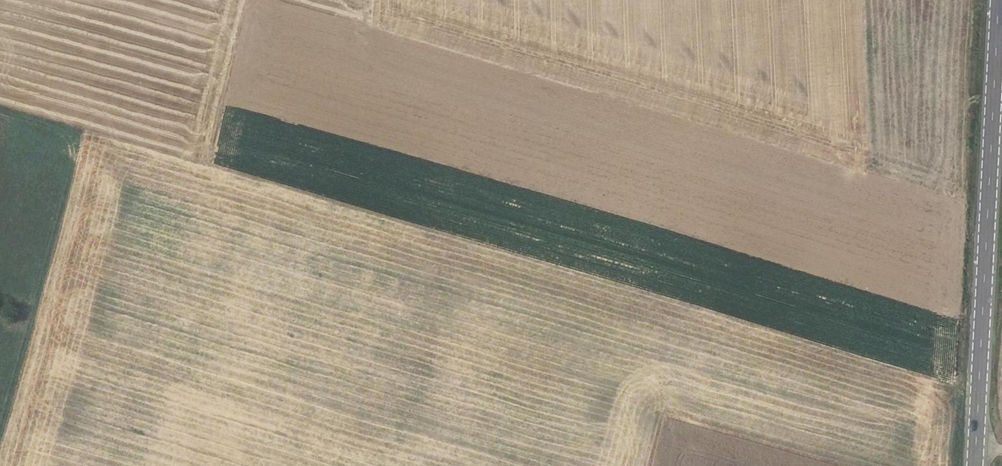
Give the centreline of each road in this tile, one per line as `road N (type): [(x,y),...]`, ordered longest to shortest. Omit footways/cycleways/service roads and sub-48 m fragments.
road 1 (primary): [(999,0),(976,465)]

